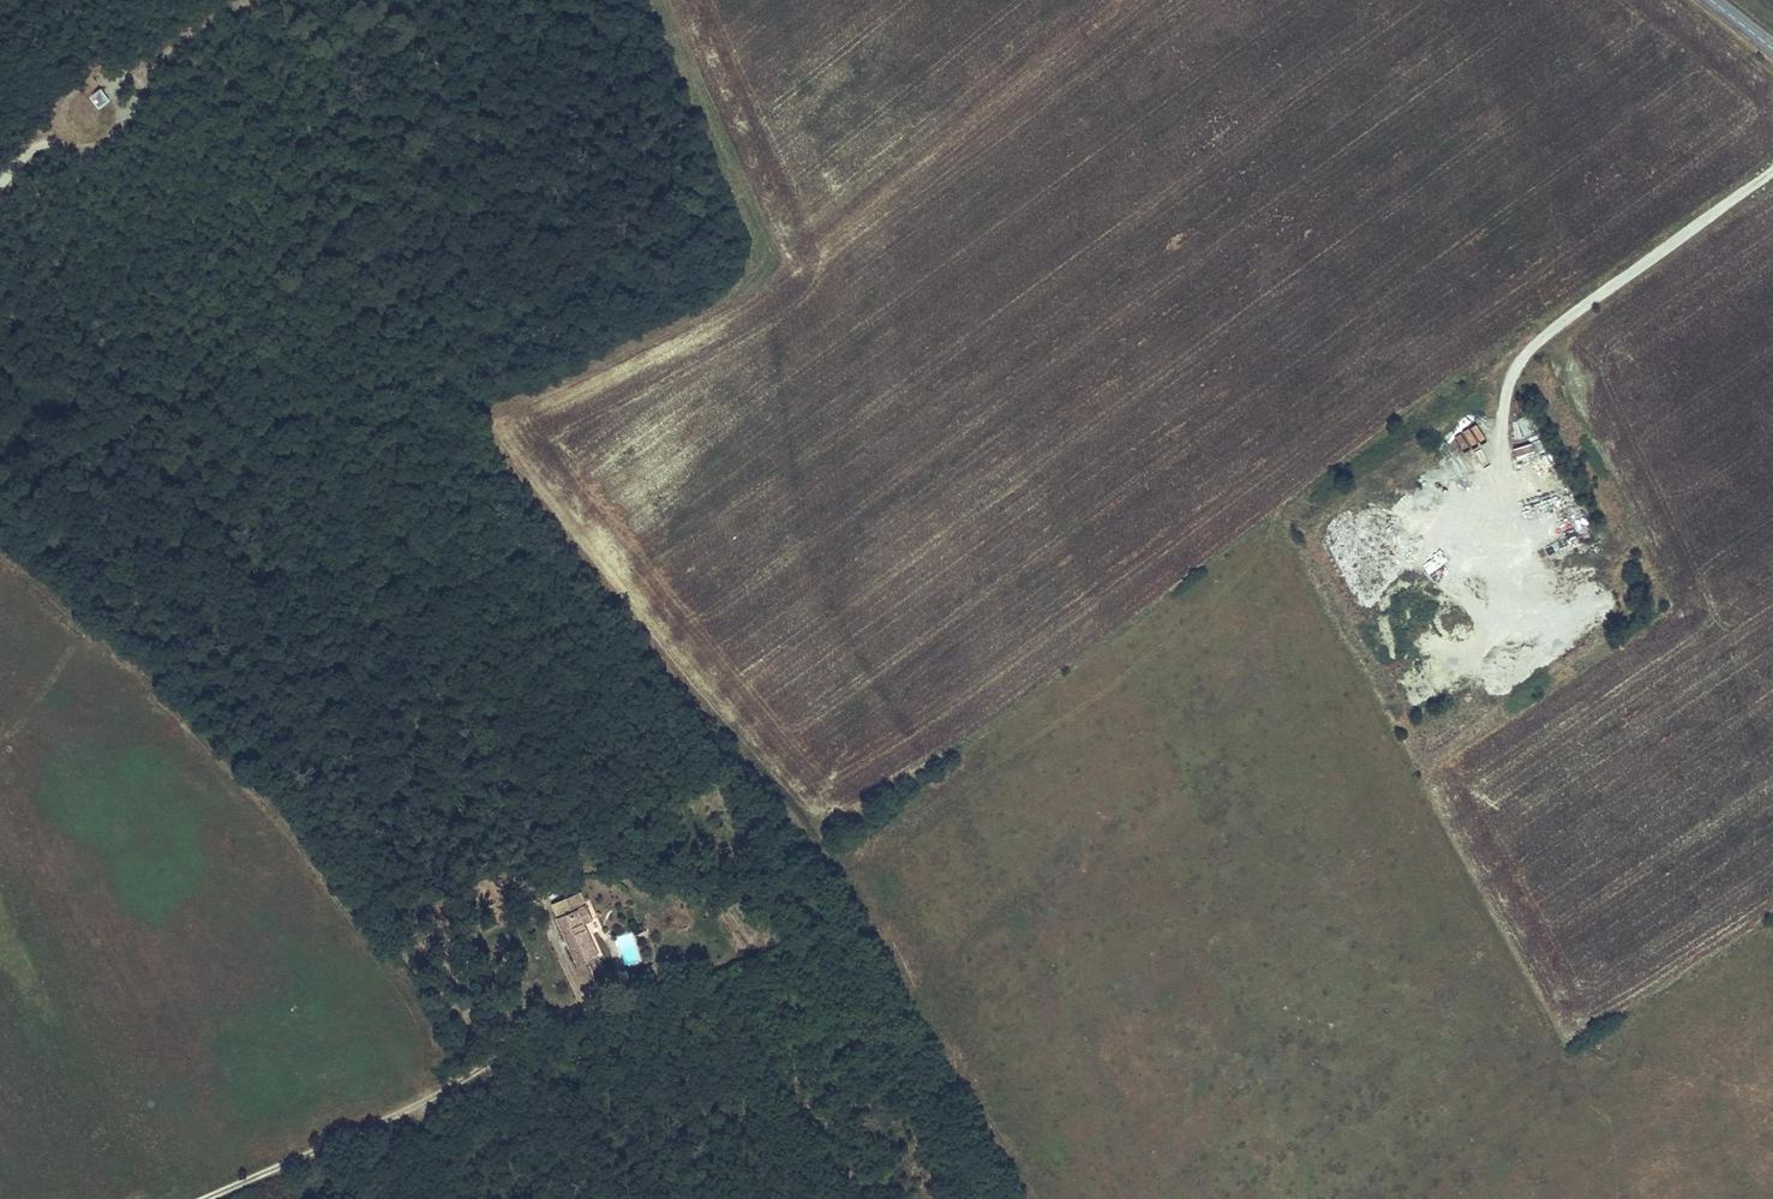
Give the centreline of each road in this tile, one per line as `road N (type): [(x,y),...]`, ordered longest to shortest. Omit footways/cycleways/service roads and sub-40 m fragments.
road 1 (track): [(1027,1198),(885,923),(818,837)]
road 2 (track): [(0,181),(40,140),(90,143),(113,127),(178,42),(239,0)]

